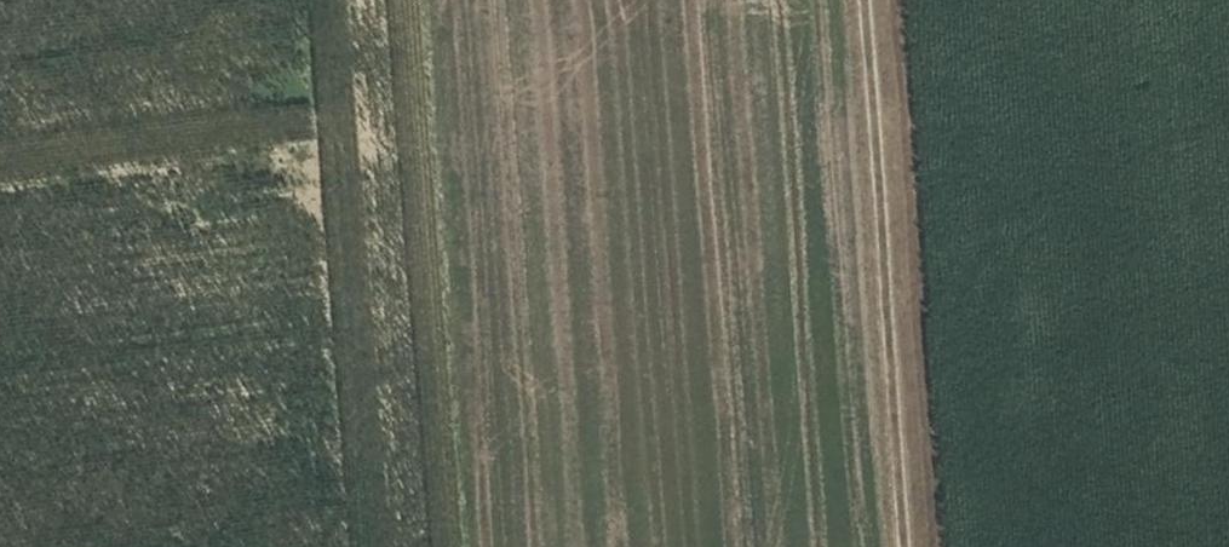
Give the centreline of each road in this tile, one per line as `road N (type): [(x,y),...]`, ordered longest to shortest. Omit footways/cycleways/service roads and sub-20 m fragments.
road 1 (track): [(865,0),(905,546)]

